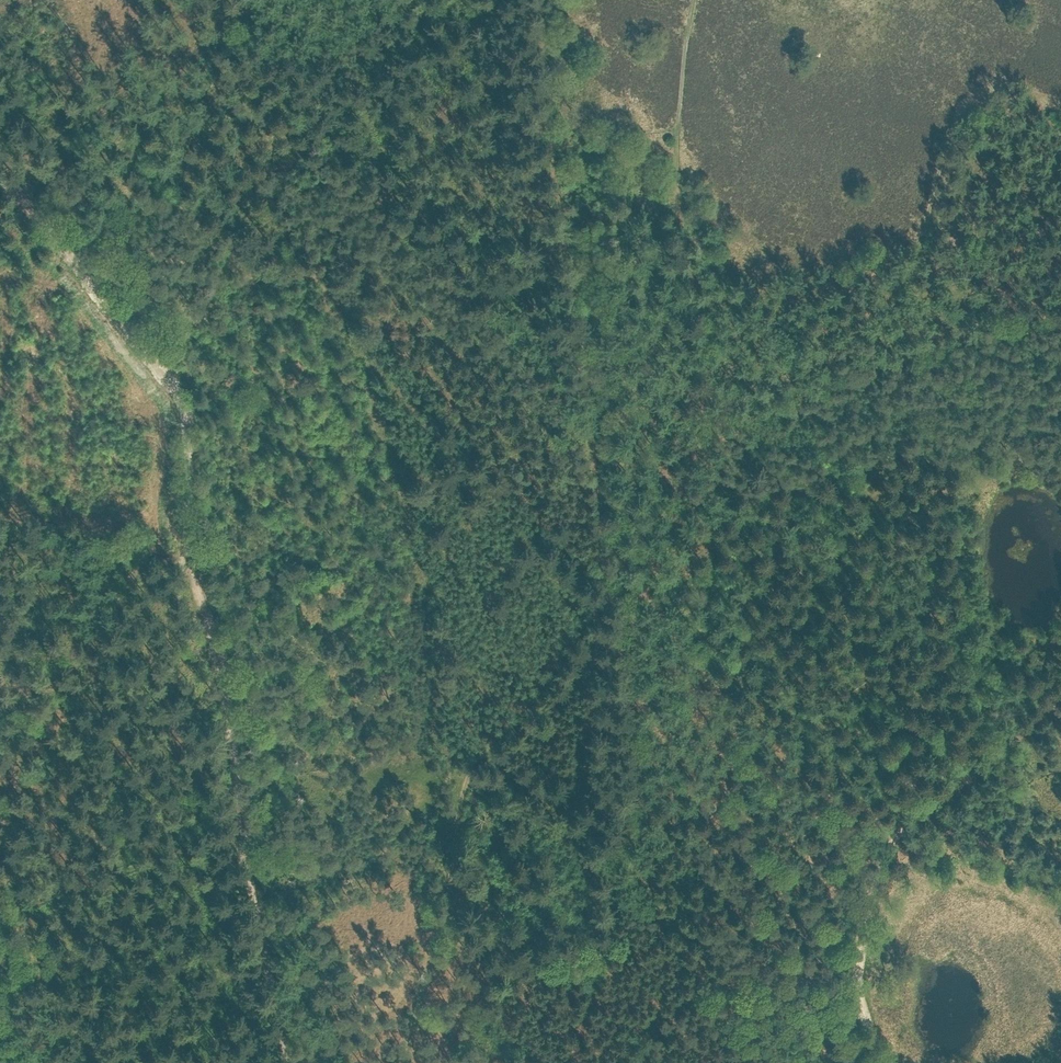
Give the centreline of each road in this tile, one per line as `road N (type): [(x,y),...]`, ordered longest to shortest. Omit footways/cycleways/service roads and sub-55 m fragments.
road 1 (track): [(0,178),(183,404),(186,541),(218,665),(245,844),(291,1062)]
road 2 (track): [(552,143),(603,587),(568,649),(492,741)]
road 3 (track): [(881,864),(644,594),(697,444),(715,333)]
road 4 (track): [(715,333),(829,314),(893,289),(917,251),(943,157),(969,110),(1006,84),(1060,99)]
road 5 (track): [(492,741),(777,1062)]
road 6 (track): [(694,0),(675,168),(715,333)]
road 7 (track): [(401,1062),(443,922),(462,799),(492,741)]
road 8 (track): [(0,917),(243,834)]
road 9 (track): [(881,864),(908,825),(1060,692)]
road 10 (track): [(191,563),(146,560),(112,627),(68,660),(0,655)]
road 11 (track): [(881,1062),(861,1014),(857,976),(881,864)]
road 12 (track): [(552,143),(537,0)]

